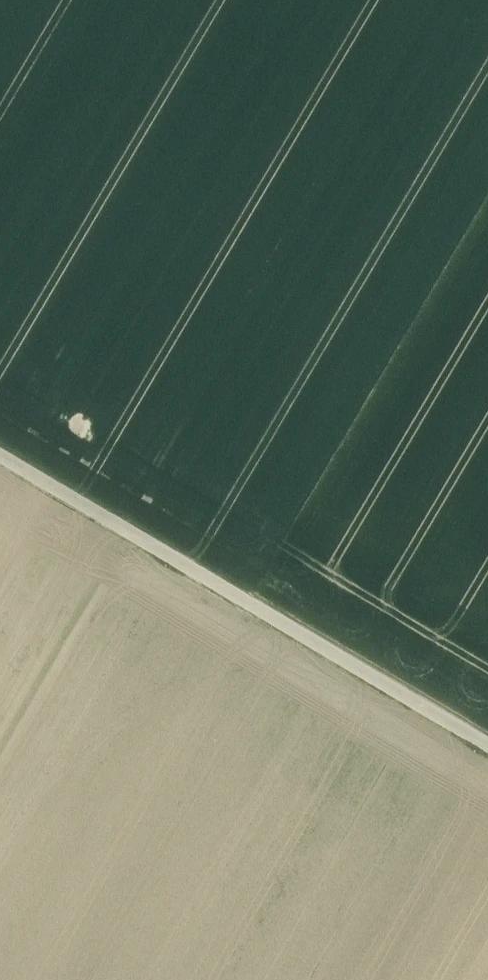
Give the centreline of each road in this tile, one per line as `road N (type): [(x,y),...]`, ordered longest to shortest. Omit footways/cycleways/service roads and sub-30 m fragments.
road 1 (track): [(487,747),(0,459)]

